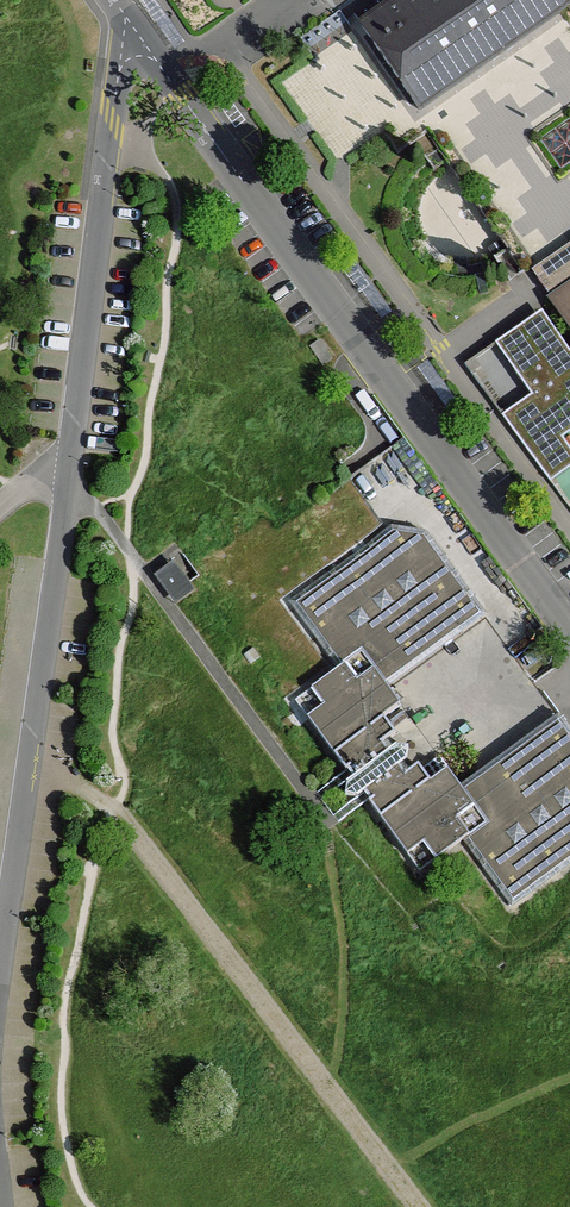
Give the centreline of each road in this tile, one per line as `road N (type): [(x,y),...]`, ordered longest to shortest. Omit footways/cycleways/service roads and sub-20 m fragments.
road 1 (residential): [(0,952),(127,23)]
road 2 (residential): [(127,23),(569,632)]
road 3 (track): [(26,772),(80,783),(111,807),(418,1206)]

